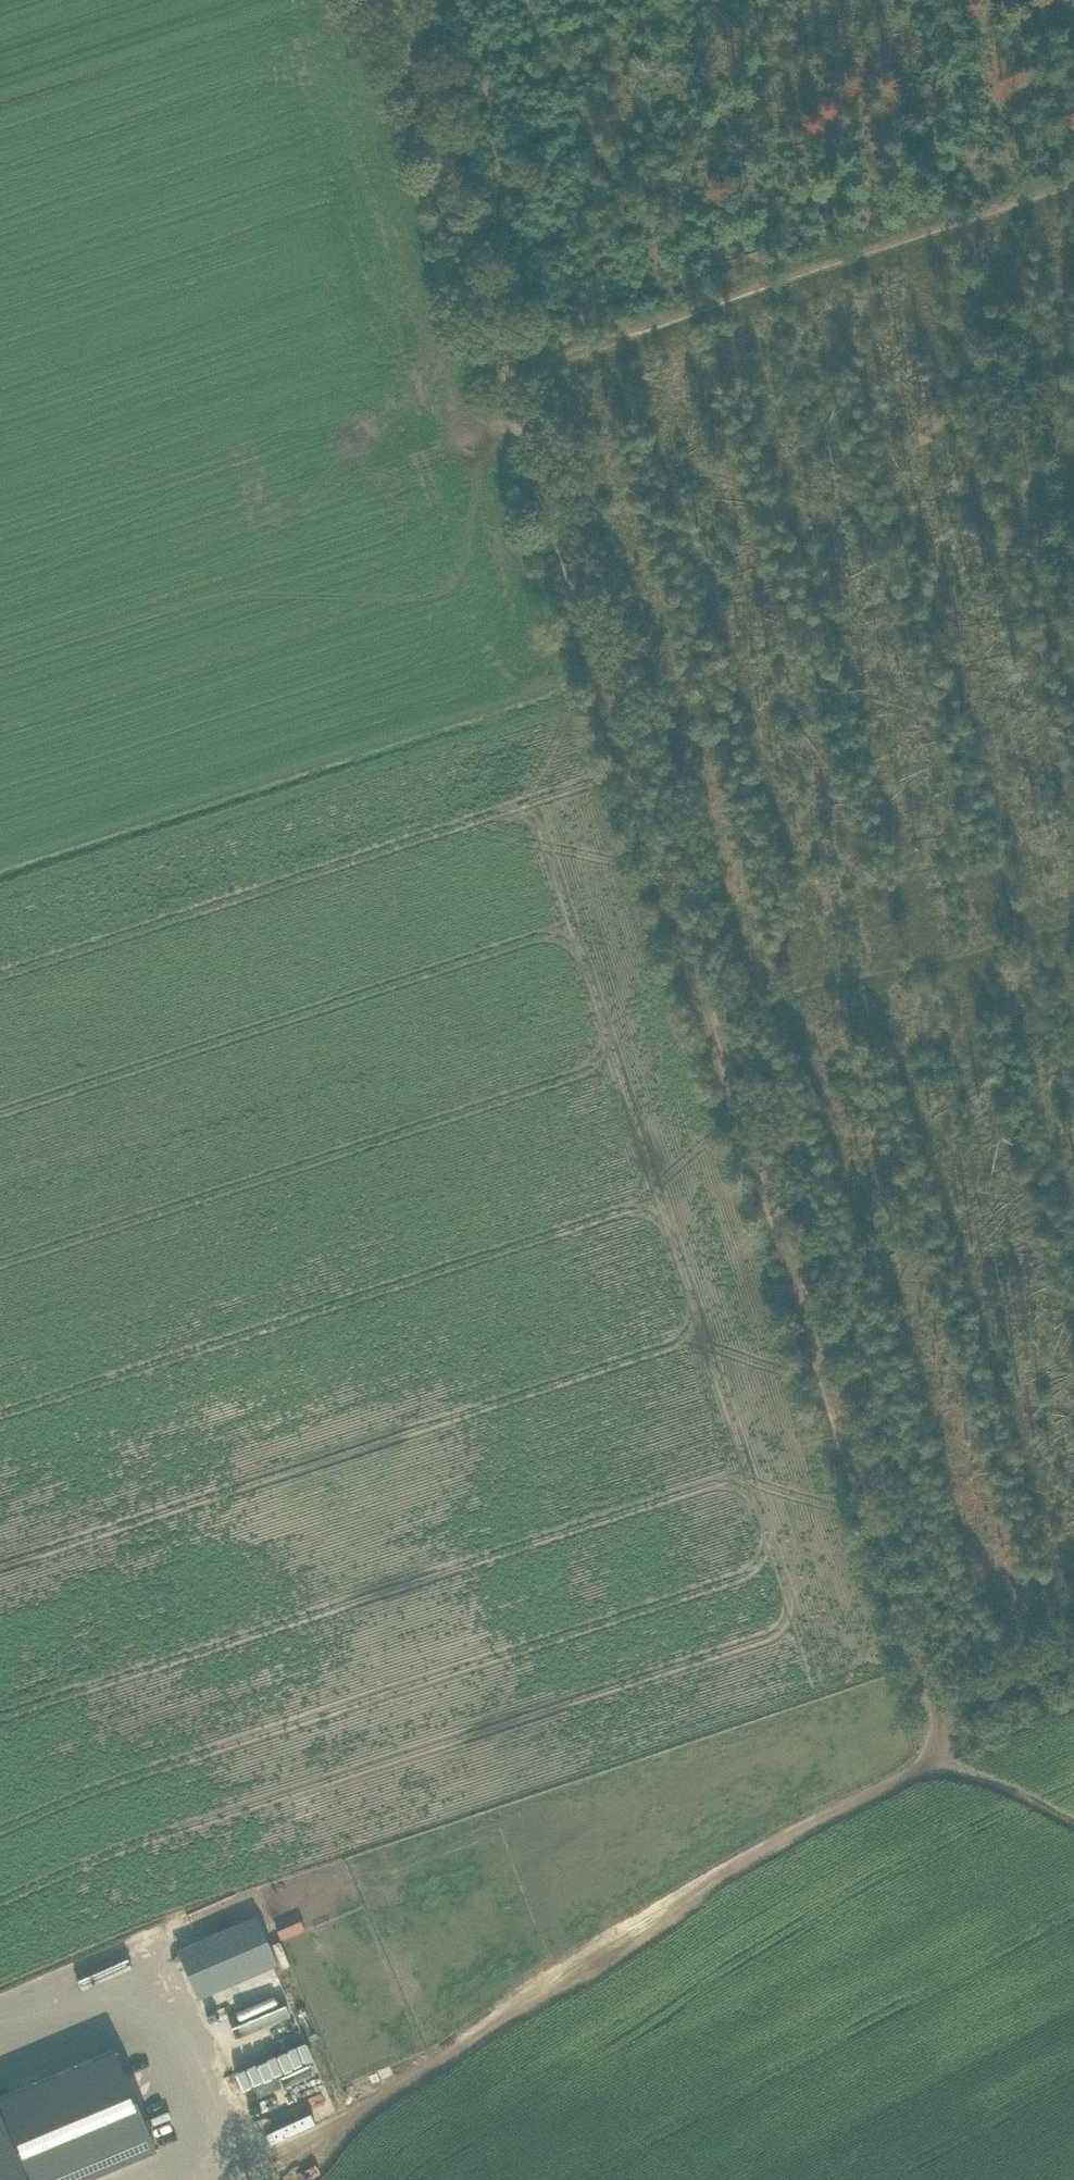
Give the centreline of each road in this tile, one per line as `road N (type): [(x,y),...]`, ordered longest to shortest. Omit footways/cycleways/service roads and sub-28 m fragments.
road 1 (track): [(237,2179),(767,1844),(929,1769),(941,1731)]
road 2 (track): [(722,1013),(941,1731)]
road 3 (track): [(517,369),(722,1013)]
road 4 (track): [(517,369),(1073,178)]
road 5 (track): [(400,0),(517,369)]
road 6 (track): [(0,2013),(137,1957),(219,2139)]
road 7 (track): [(941,1731),(1073,1680)]

